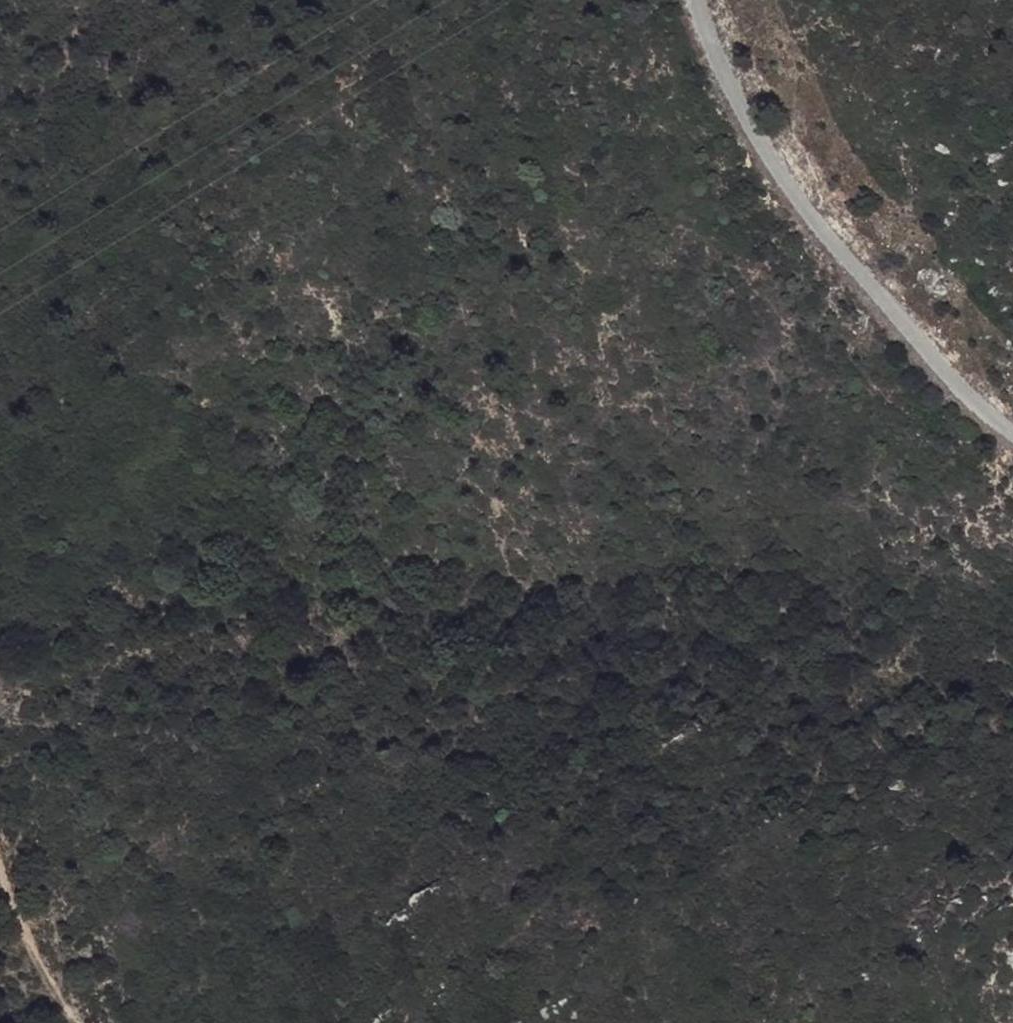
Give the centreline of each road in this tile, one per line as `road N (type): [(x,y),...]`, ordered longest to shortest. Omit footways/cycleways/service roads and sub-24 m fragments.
road 1 (unclassified): [(700,0),(763,146),(857,270),(977,405),(1012,430)]

